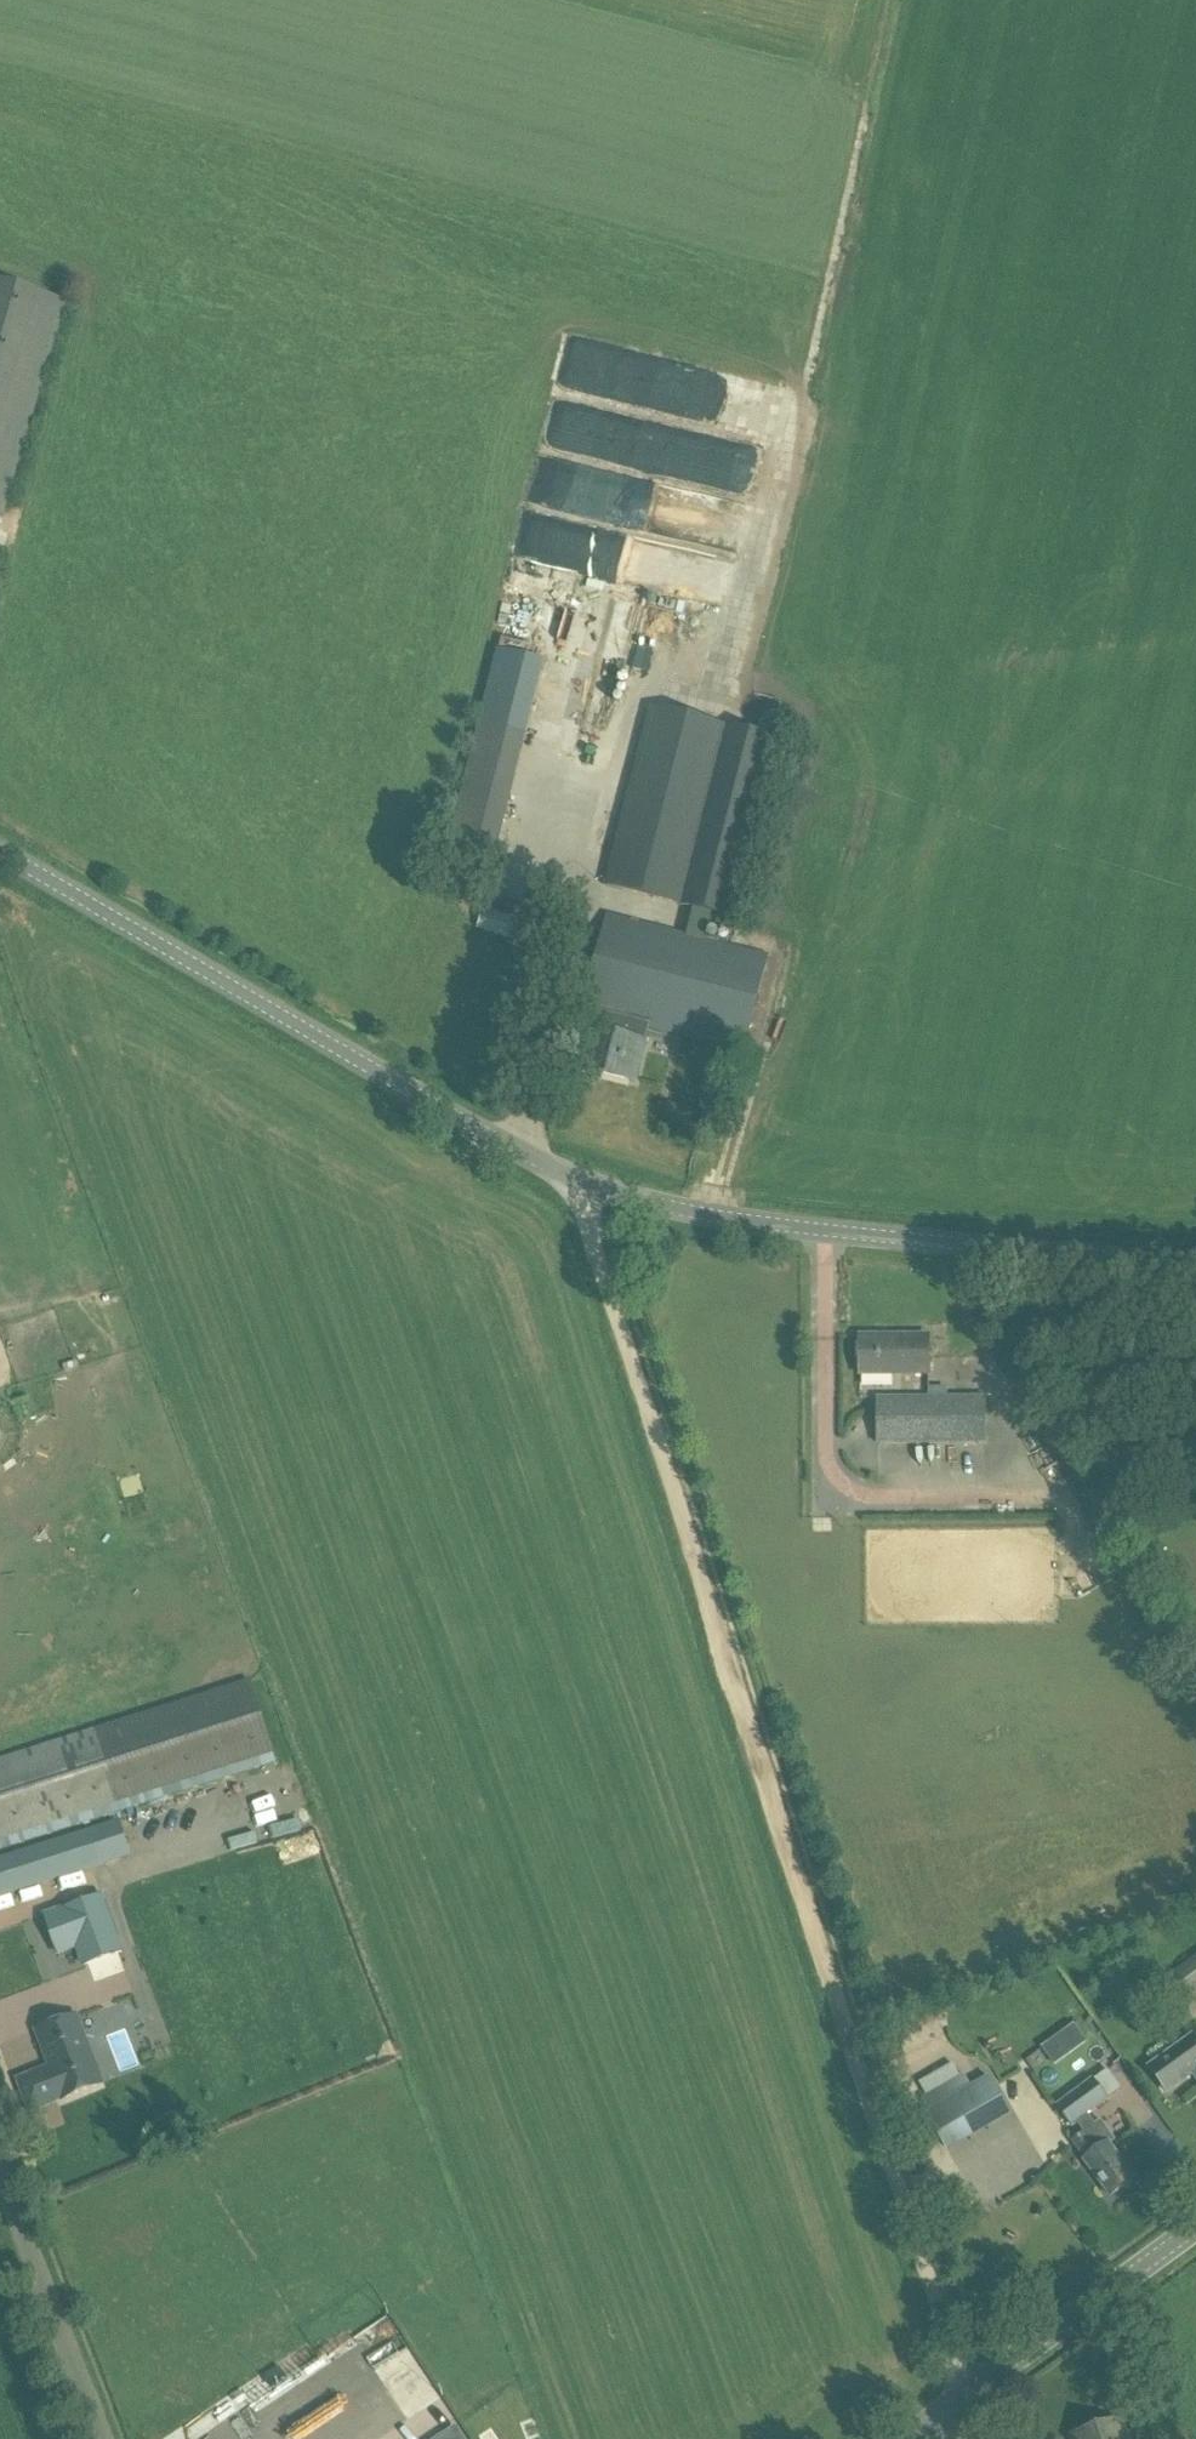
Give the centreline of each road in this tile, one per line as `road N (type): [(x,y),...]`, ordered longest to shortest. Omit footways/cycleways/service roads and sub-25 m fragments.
road 1 (unclassified): [(572,1172),(961,2393)]
road 2 (tertiary): [(572,1172),(0,846)]
road 3 (tertiary): [(1195,1262),(826,1229),(653,1199),(572,1172)]
road 4 (tertiary): [(961,2393),(1195,2226)]
road 5 (unclassified): [(106,2438),(0,2172)]

